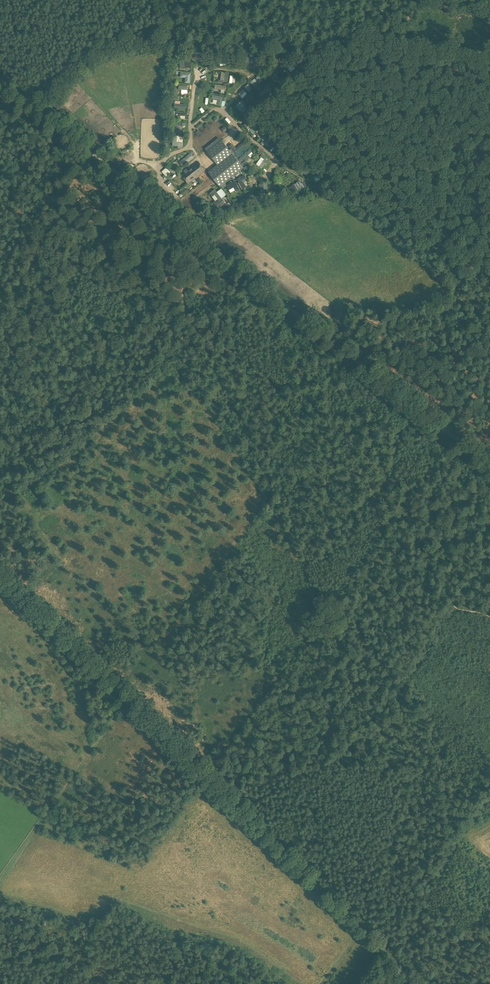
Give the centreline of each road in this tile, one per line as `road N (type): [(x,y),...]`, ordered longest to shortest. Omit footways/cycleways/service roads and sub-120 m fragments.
road 1 (unclassified): [(489,465),(10,89)]
road 2 (track): [(333,49),(120,40),(86,56),(35,109)]
road 3 (track): [(206,775),(420,983)]
road 4 (track): [(0,573),(206,775)]
road 5 (track): [(489,160),(337,175),(341,49)]
road 6 (track): [(311,185),(237,127),(333,49)]
road 7 (track): [(123,177),(140,162),(157,164),(188,148),(190,128),(213,110),(240,131)]
road 8 (track): [(333,49),(489,58)]
road 9 (track): [(328,339),(354,312),(413,309),(460,278)]

